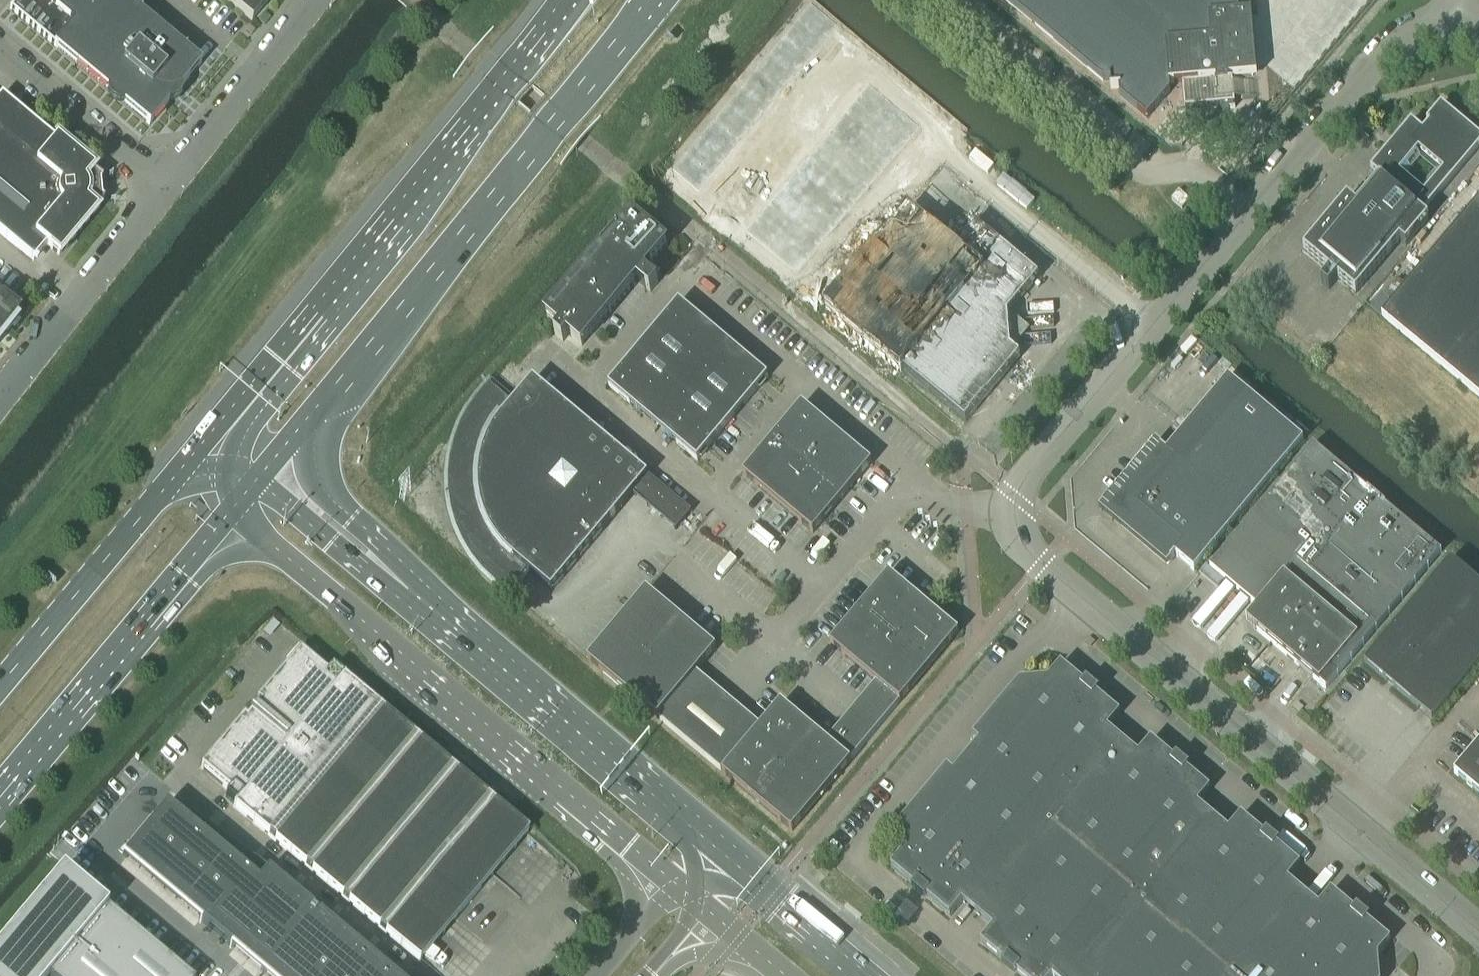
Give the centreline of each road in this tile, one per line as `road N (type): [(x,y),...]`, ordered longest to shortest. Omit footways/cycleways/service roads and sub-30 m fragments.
road 1 (tertiary): [(1013,511),(1386,55),(1407,40),(1449,28)]
road 2 (tertiary): [(1478,929),(1048,566),(1018,536),(1013,511)]
road 3 (tertiary): [(231,508),(673,889)]
road 4 (primary): [(564,0),(200,454)]
road 5 (primary): [(323,398),(645,0)]
road 6 (unclassified): [(920,478),(684,281),(595,390)]
road 7 (tertiary): [(733,856),(407,588)]
road 8 (primary): [(0,793),(231,508)]
road 9 (primary): [(200,454),(0,687)]
road 10 (unclassified): [(829,586),(595,390)]
road 11 (unclassified): [(0,395),(164,186)]
road 12 (unclassified): [(164,186),(312,0)]
road 13 (primary): [(407,588),(376,539),(319,481),(313,451),(323,398)]
road 14 (unclassified): [(164,186),(0,50)]
road 15 (tertiary): [(407,588),(357,564),(255,479)]
road 16 (tertiary): [(875,975),(733,856)]
road 17 (unclassified): [(736,693),(829,586)]
road 18 (unclassified): [(920,478),(829,586)]

